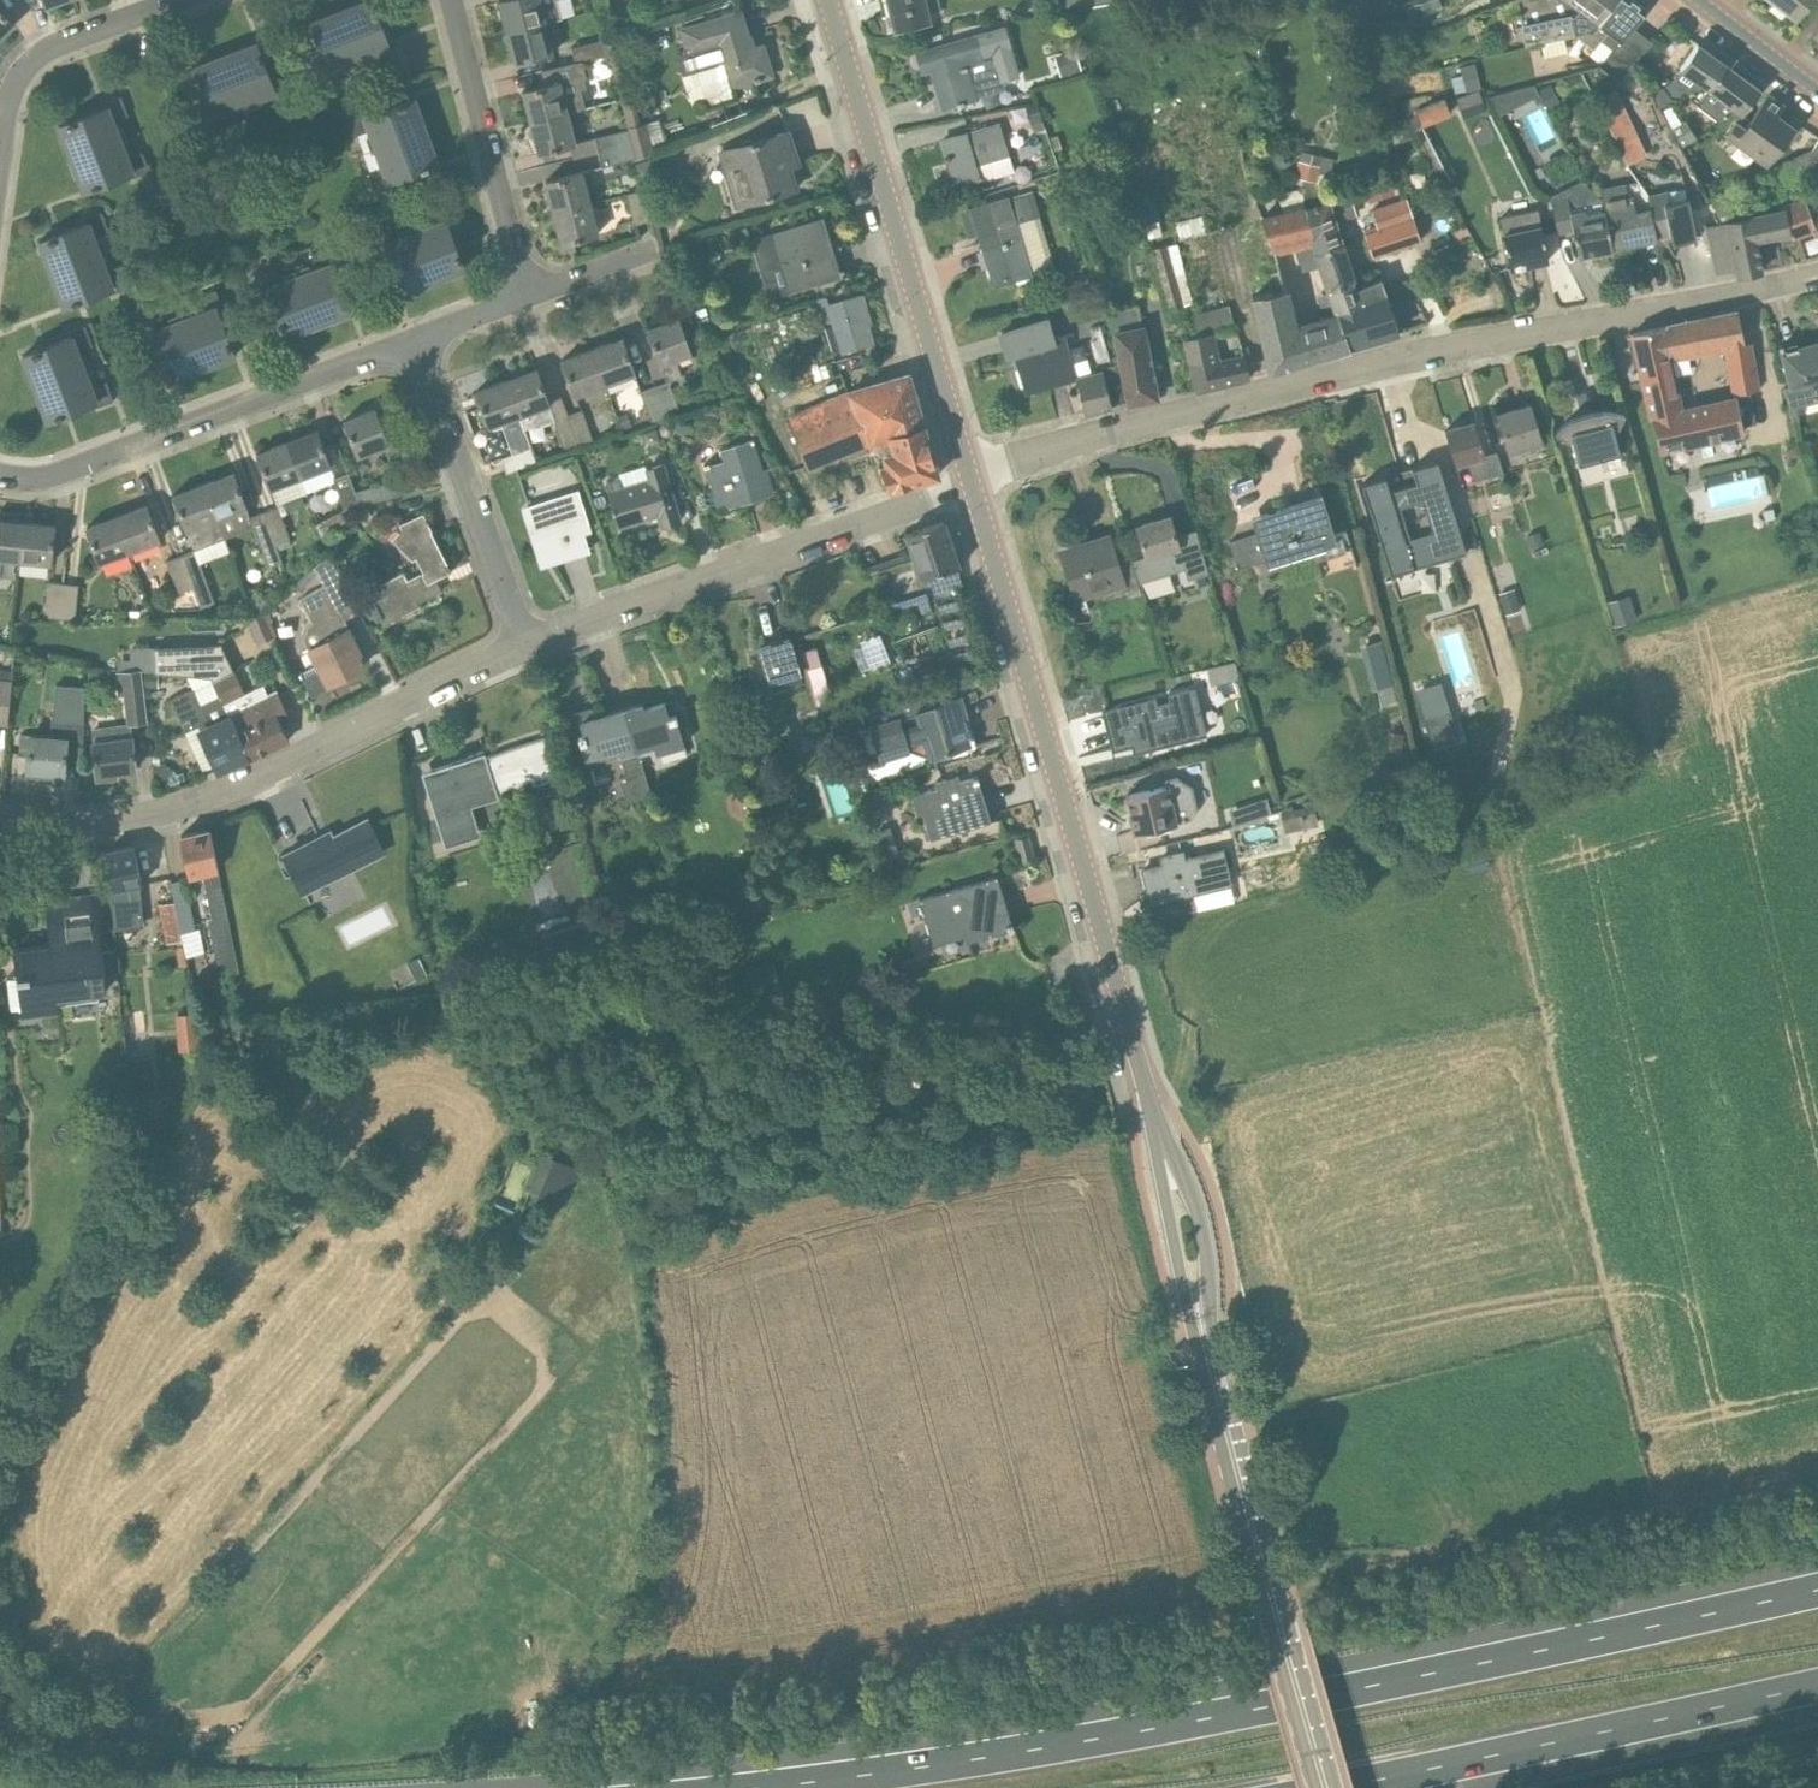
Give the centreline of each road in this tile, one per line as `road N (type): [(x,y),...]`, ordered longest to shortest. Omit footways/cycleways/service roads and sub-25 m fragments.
road 1 (motorway): [(1817,1587),(1241,1709),(758,1787)]
road 2 (residential): [(970,482),(1012,459),(1390,361),(1817,274)]
road 3 (tertiary): [(1165,1157),(970,482)]
road 4 (residential): [(0,821),(86,827),(168,813),(527,646)]
road 5 (tertiary): [(970,482),(827,0)]
road 6 (motorway): [(1345,1787),(1817,1686)]
road 7 (tertiary): [(1327,1787),(1202,1331)]
road 8 (residential): [(527,646),(970,482)]
road 9 (residential): [(0,475),(64,473),(415,344)]
road 10 (residential): [(527,646),(415,344)]
road 11 (residential): [(527,298),(451,0)]
road 12 (residential): [(179,0),(35,57),(13,83),(0,143)]
road 13 (tertiary): [(1202,1331),(1205,1241),(1197,1208),(1165,1157)]
road 14 (tertiary): [(1165,1157),(1179,1263),(1202,1331)]
road 15 (secondary): [(1817,91),(1699,0)]
road 16 (residential): [(527,298),(654,251)]
road 17 (residential): [(415,344),(527,298)]

